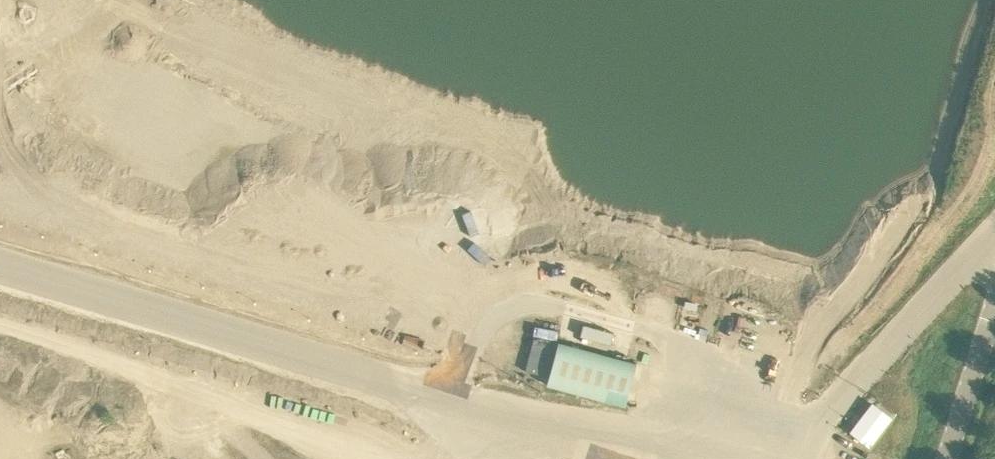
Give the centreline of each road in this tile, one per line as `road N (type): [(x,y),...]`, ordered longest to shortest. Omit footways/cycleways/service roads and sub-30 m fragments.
road 1 (tertiary): [(946,458),(994,307)]

